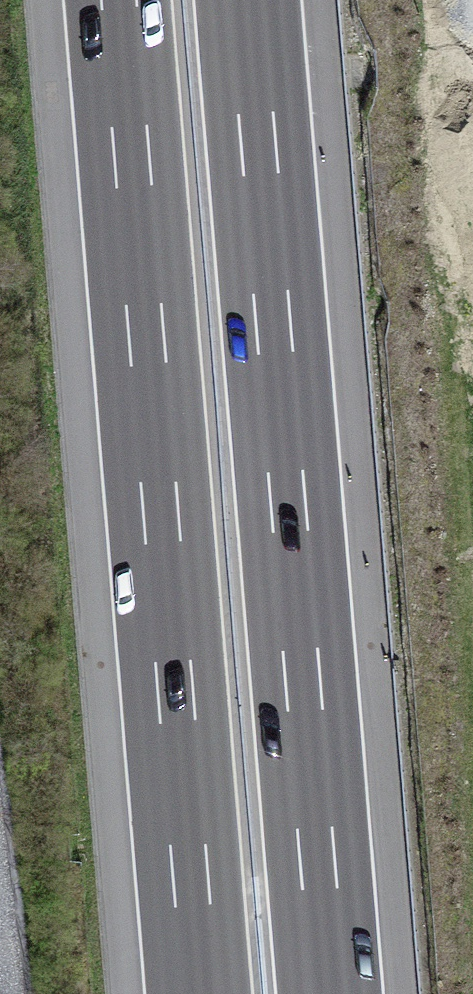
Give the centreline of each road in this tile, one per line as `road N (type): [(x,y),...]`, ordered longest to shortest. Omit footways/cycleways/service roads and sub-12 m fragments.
road 1 (motorway): [(119,0),(201,993)]
road 2 (motorway): [(330,993),(248,0)]

